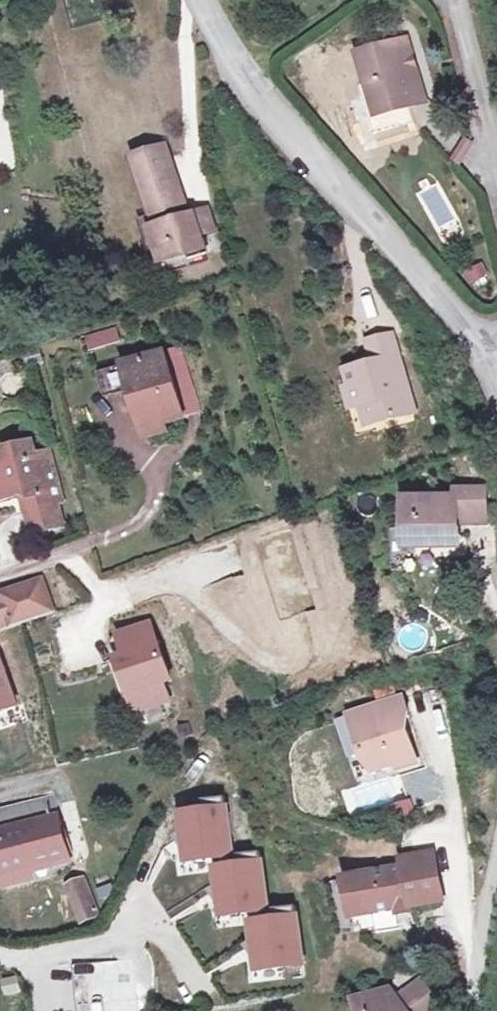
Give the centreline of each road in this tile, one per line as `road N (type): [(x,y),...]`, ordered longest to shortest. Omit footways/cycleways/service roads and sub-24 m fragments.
road 1 (unclassified): [(200,0),(217,31),(445,309),(496,352)]
road 2 (residential): [(0,955),(55,955),(133,929),(148,908),(193,976)]
road 3 (residential): [(459,0),(496,157)]
road 4 (residential): [(470,1010),(496,873)]

